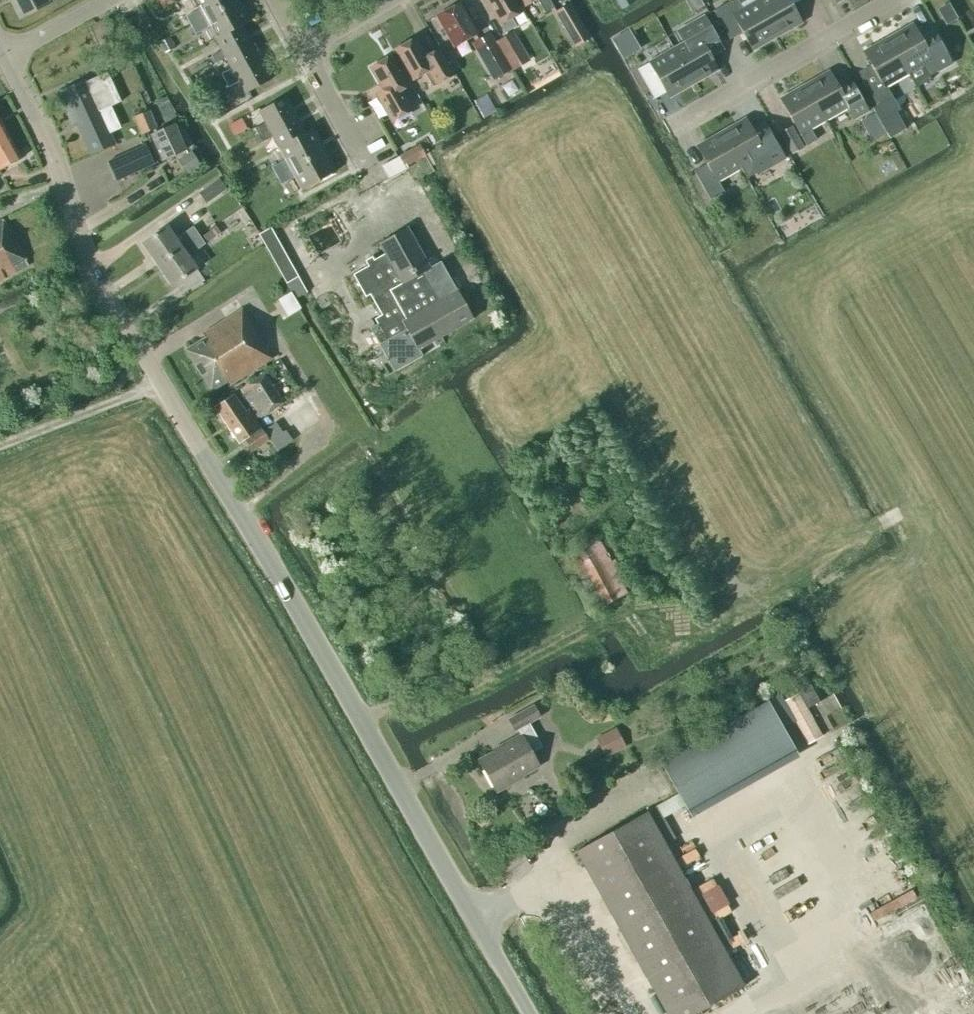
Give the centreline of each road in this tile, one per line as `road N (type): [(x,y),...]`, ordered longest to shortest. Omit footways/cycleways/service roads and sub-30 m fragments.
road 1 (unclassified): [(528,1013),(119,315),(2,60)]
road 2 (track): [(357,713),(418,727),(600,624)]
road 3 (residential): [(673,125),(896,0)]
road 4 (track): [(161,386),(0,442)]
road 5 (residential): [(372,176),(304,50)]
road 6 (residential): [(2,60),(114,0)]

